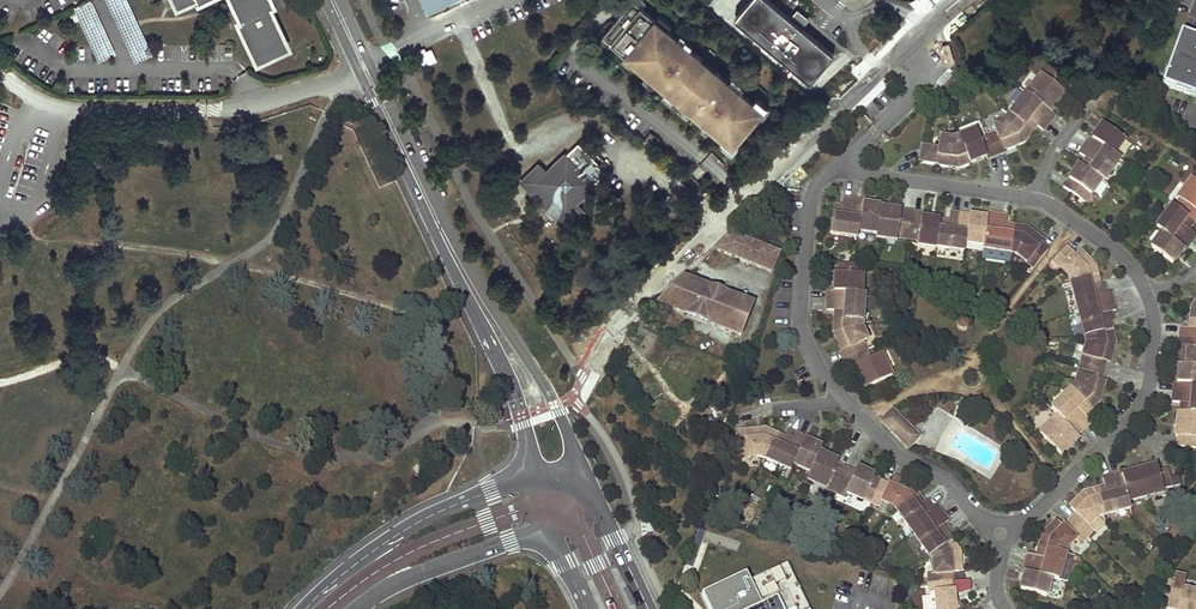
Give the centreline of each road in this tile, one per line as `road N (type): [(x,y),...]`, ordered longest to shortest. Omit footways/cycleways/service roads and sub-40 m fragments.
road 1 (tertiary): [(587,486),(560,413),(449,233),(338,0)]
road 2 (tertiary): [(325,0),(507,378),(532,472)]
road 3 (residential): [(844,165),(821,180),(809,204),(800,312),(810,351),(893,451),(943,477),(991,524)]
road 4 (residential): [(622,313),(908,54)]
road 5 (residential): [(1010,526),(1131,415),(1148,388),(1149,294)]
road 6 (secondary): [(532,472),(419,521),(302,608)]
road 7 (secondary): [(356,608),(427,570),(510,541),(549,537)]
road 8 (residential): [(1035,199),(844,165)]
road 9 (residential): [(1149,294),(1116,252),(1035,199)]
road 10 (secondary): [(649,608),(587,486)]
road 11 (residential): [(908,54),(907,101),(844,165)]

